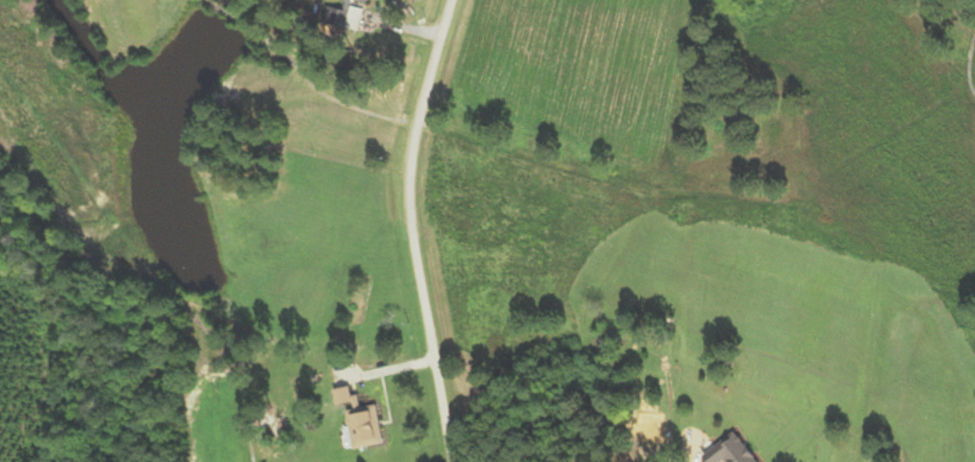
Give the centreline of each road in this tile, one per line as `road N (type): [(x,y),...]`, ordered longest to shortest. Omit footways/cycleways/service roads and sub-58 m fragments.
road 1 (residential): [(455,461),(411,214),(416,142),(456,0)]

